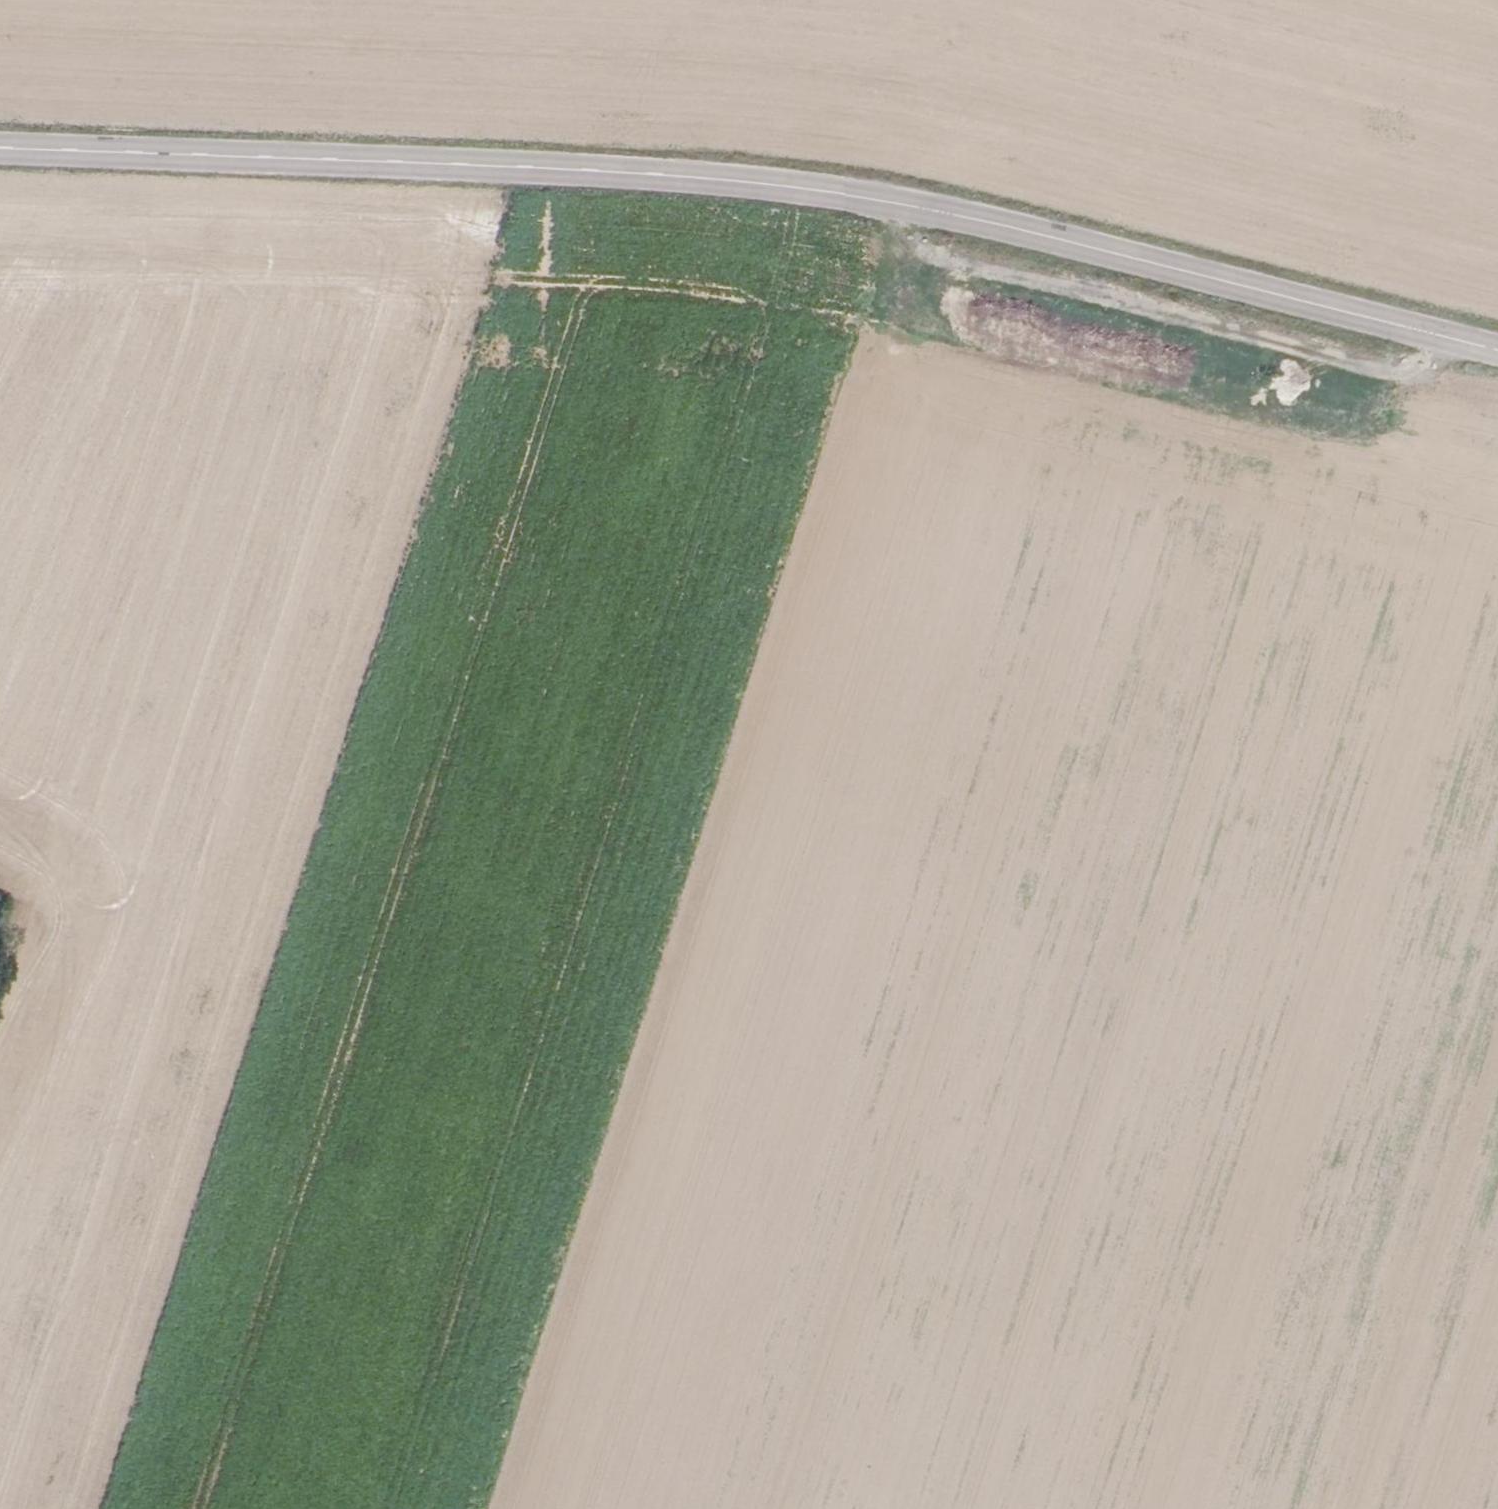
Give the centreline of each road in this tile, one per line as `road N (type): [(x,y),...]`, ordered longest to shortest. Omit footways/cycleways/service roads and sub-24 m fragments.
road 1 (secondary): [(1497,351),(971,220),(801,188),(573,170),(0,150)]

